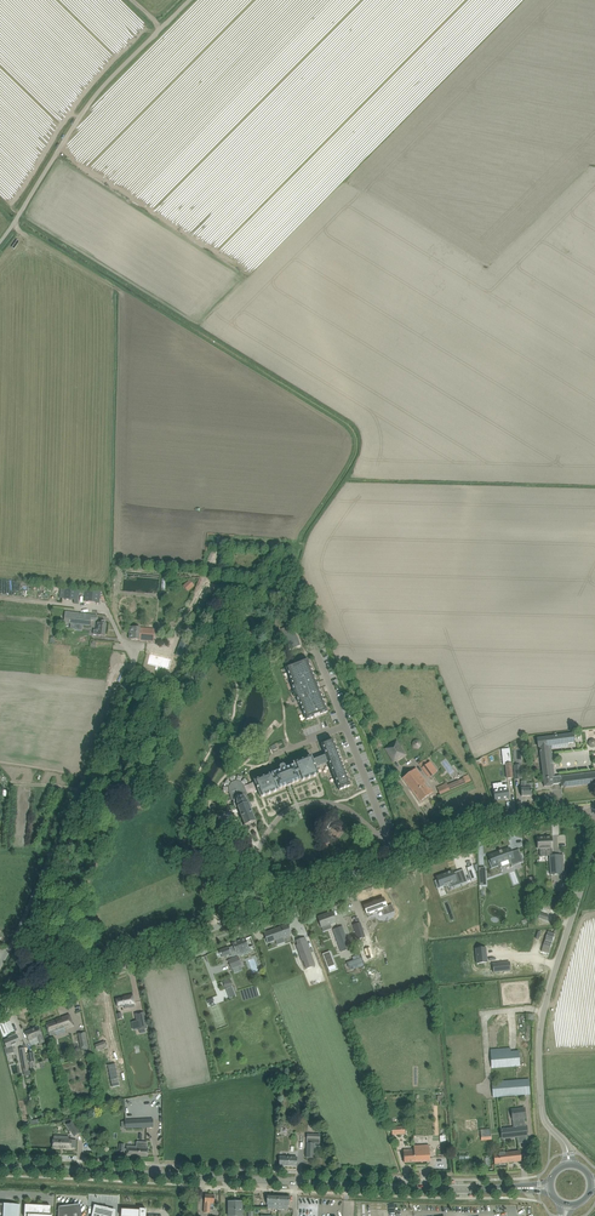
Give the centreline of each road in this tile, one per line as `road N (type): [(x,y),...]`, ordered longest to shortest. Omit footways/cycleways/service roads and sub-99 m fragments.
road 1 (unclassified): [(0,1006),(504,818),(545,811)]
road 2 (secondary): [(0,1168),(522,1188)]
road 3 (unclassified): [(0,962),(130,674)]
road 4 (unclassified): [(0,239),(87,107),(193,0)]
road 5 (unclassified): [(565,1143),(543,1114),(539,1047),(594,850)]

